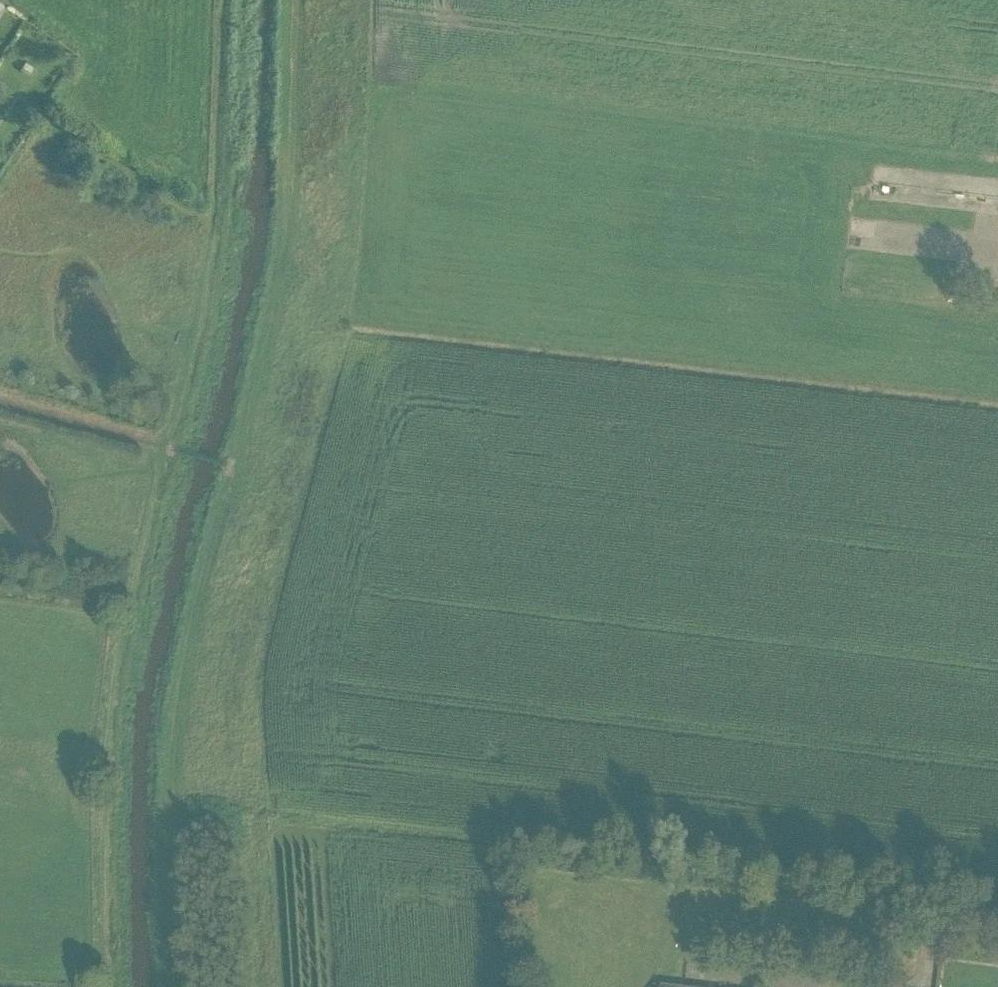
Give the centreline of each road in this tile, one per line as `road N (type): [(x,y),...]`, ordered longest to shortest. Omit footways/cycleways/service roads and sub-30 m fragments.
road 1 (track): [(99,986),(94,817),(103,718),(120,616),(190,368),(221,197),(235,0)]

